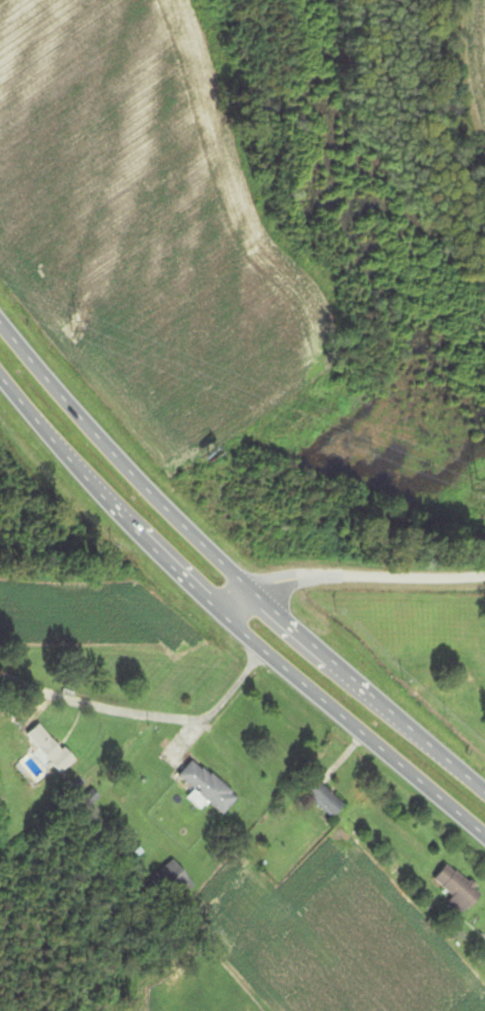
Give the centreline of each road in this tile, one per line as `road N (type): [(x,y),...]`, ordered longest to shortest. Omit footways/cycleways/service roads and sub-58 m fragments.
road 1 (trunk): [(484,791),(250,589),(122,464),(0,326)]
road 2 (trunk): [(0,380),(98,494),(261,651),(484,838)]
road 3 (residential): [(484,575),(250,589),(224,615)]

